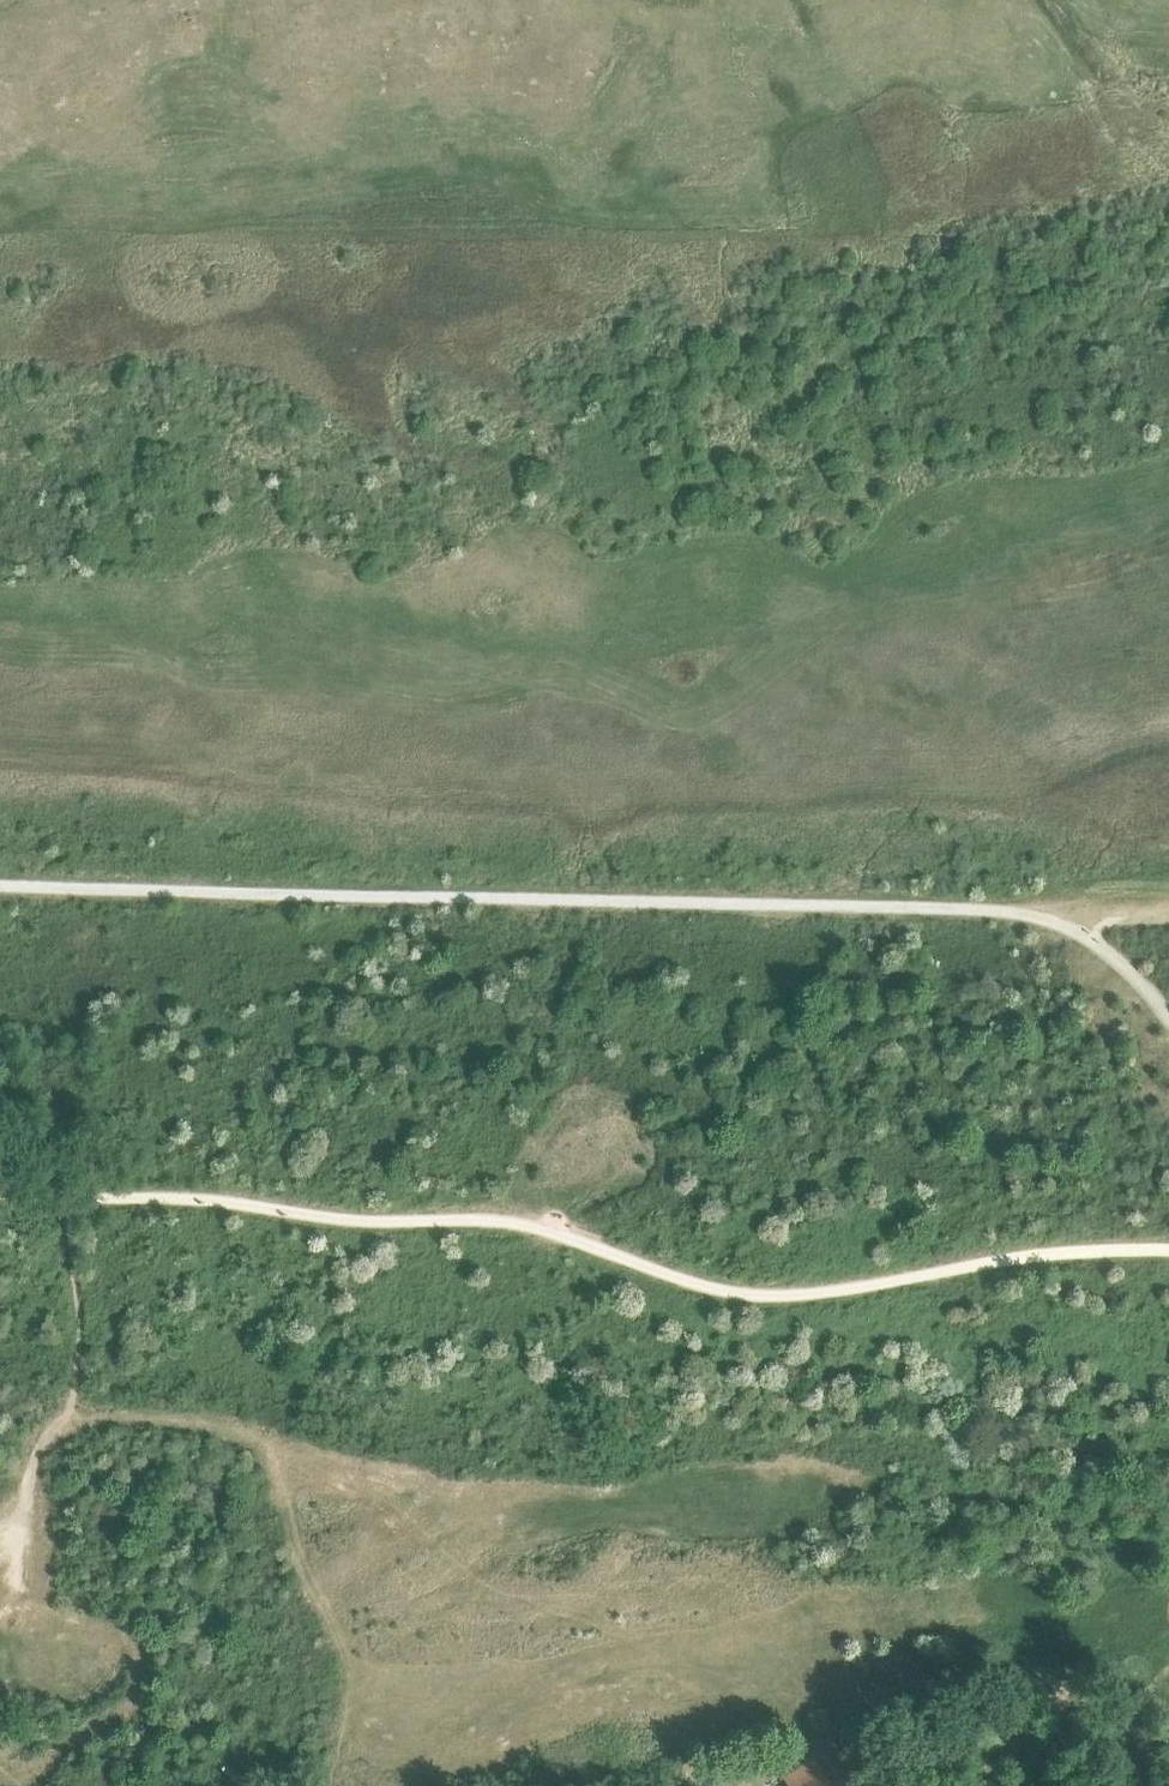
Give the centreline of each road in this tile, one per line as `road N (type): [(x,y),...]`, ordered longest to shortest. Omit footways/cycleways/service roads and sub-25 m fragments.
road 1 (track): [(0,889),(985,911),(1050,919)]
road 2 (track): [(1050,919),(1096,940),(1168,1018)]
road 3 (track): [(0,1545),(22,1531),(32,1465),(47,1432),(61,1421)]
road 4 (track): [(1050,919),(1090,899),(1168,895)]

